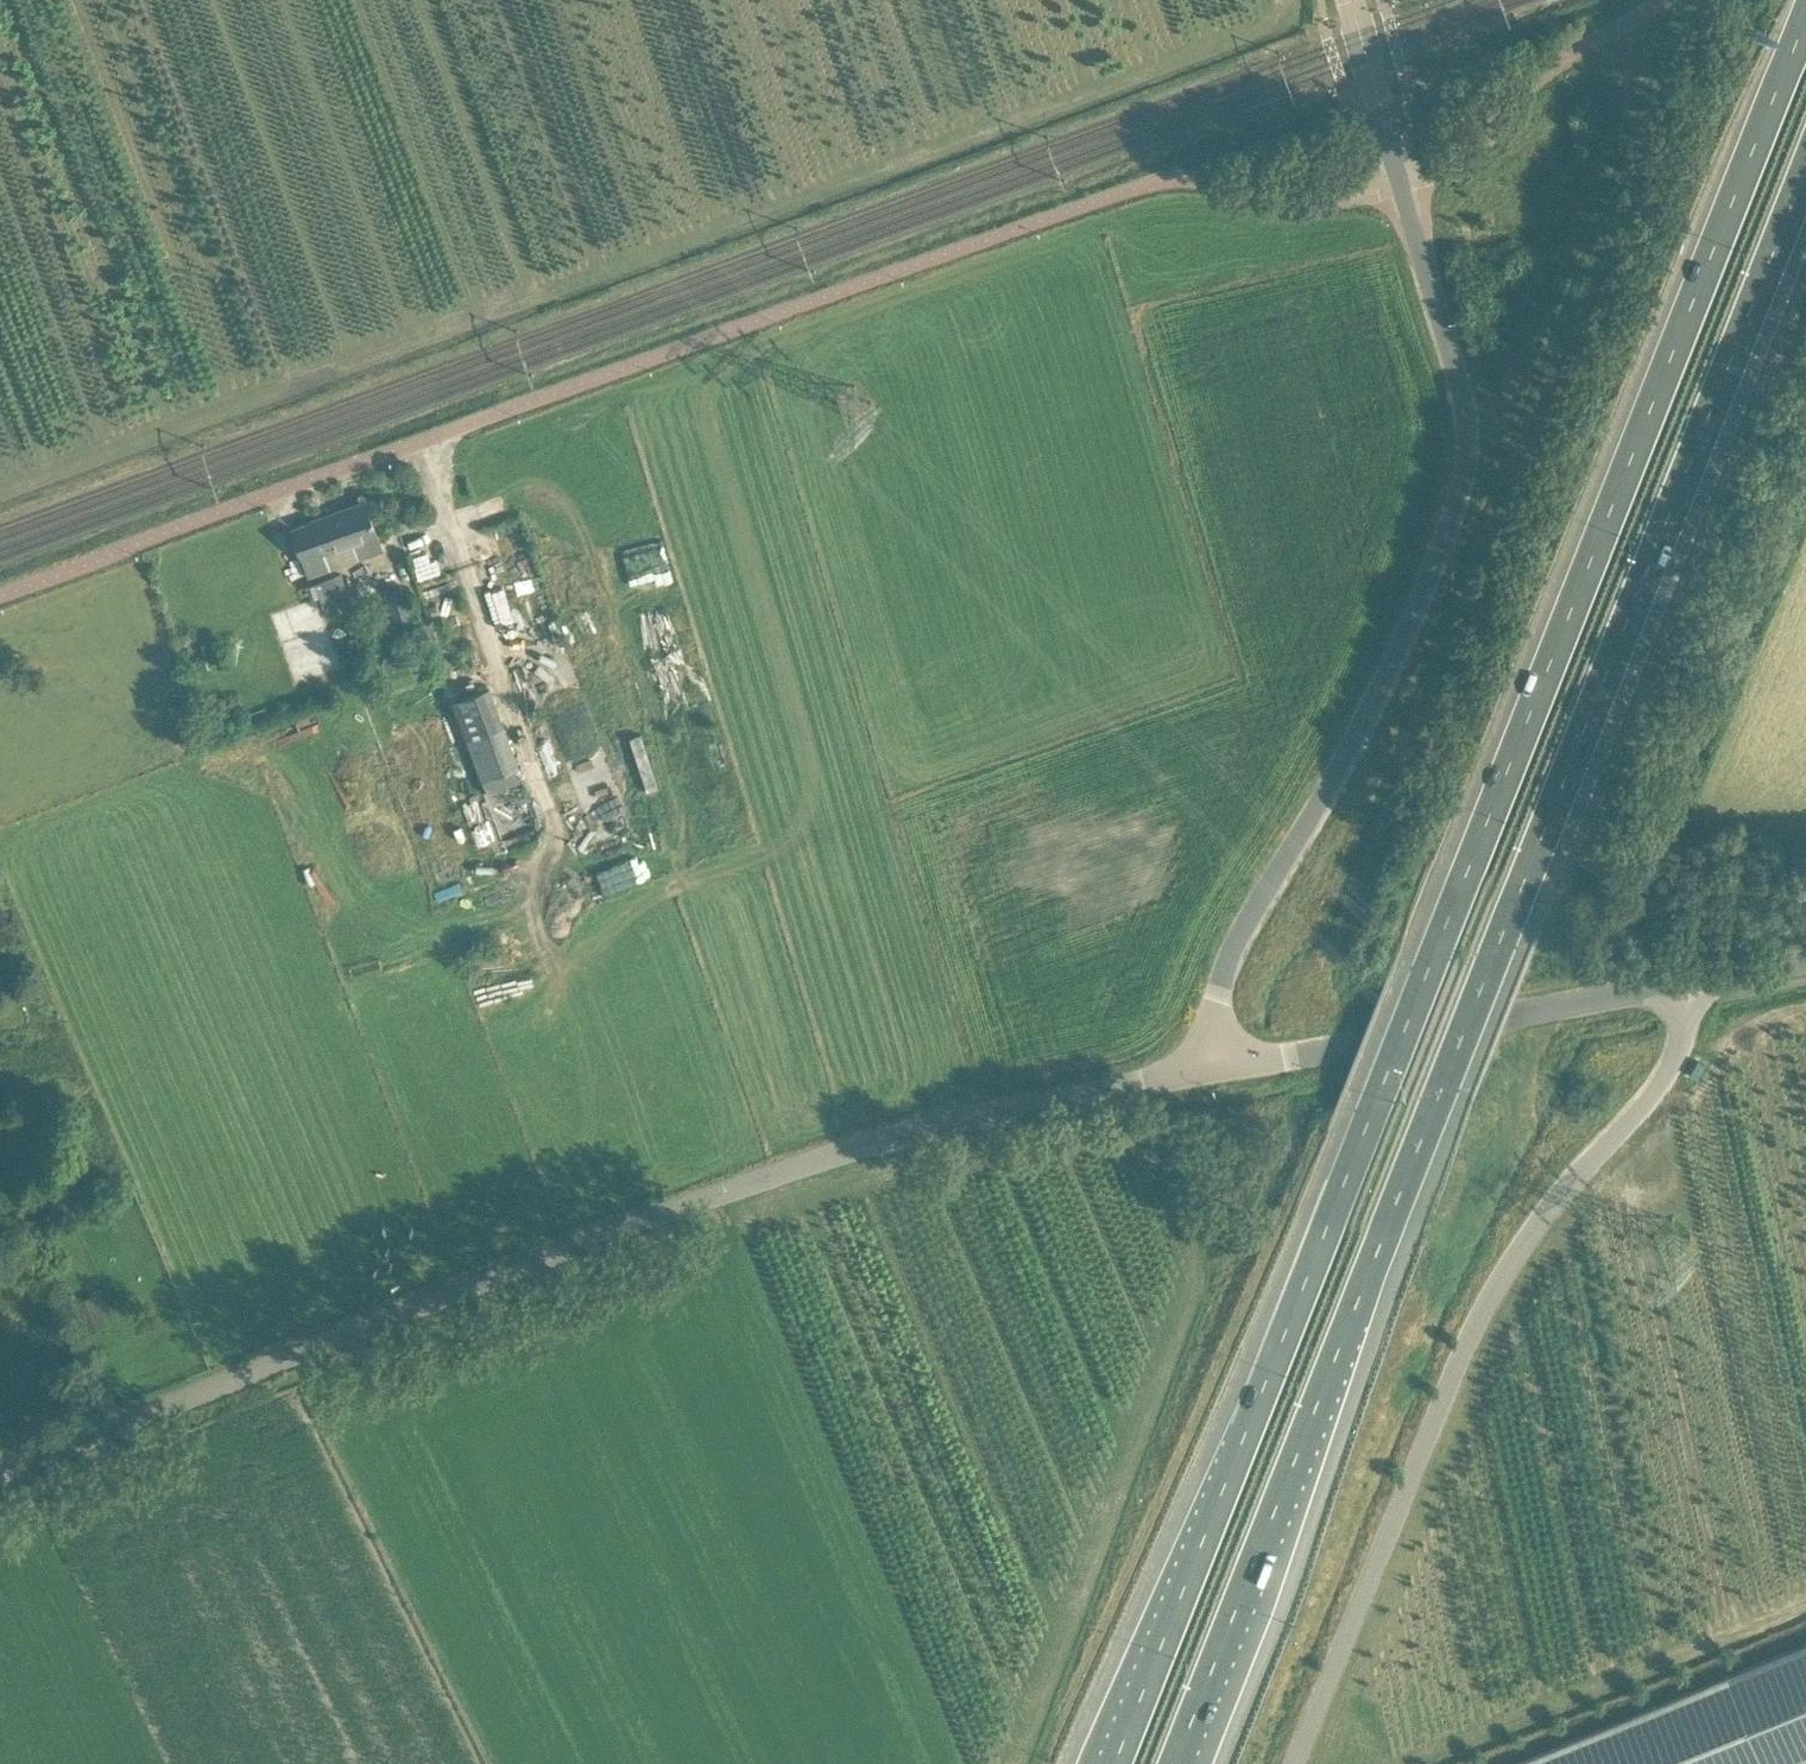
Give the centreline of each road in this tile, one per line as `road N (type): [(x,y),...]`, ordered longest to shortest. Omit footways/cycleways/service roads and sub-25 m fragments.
road 1 (motorway): [(1805,17),(1112,1763)]
road 2 (motorway): [(1174,1763),(1805,170)]
road 3 (unclassified): [(0,1477),(449,1296),(820,1161),(1206,1072)]
road 4 (unclassified): [(1206,1072),(1232,950),(1419,608),(1466,510),(1474,450),(1351,0)]
road 5 (unclassified): [(1292,1763),(1446,1380),(1502,1290),(1657,1100),(1687,1032),(1687,982)]
road 6 (unclassified): [(1206,1072),(1687,982)]
road 7 (unclassified): [(1687,982),(1805,959)]

